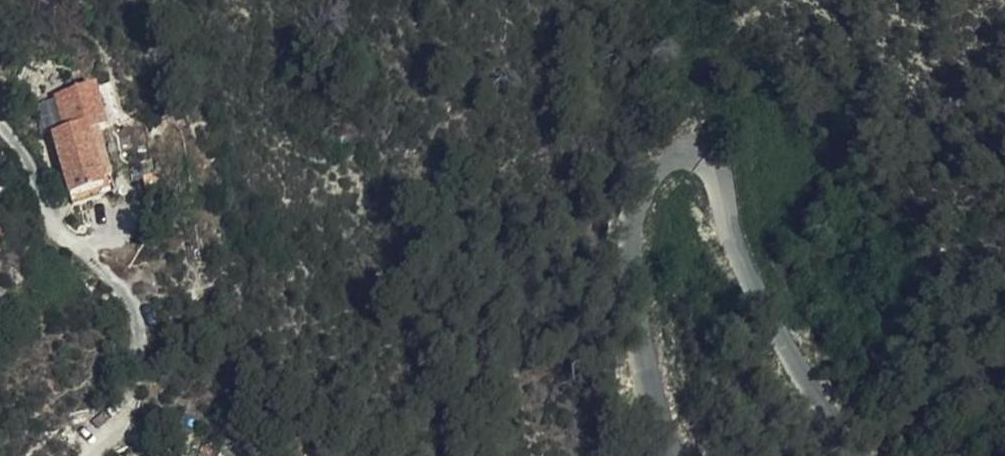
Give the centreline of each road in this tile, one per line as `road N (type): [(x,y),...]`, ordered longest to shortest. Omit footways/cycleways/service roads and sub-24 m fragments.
road 1 (unclassified): [(667,455),(631,262),(630,197),(640,159),(673,134),(704,138),(747,278),(861,455)]

